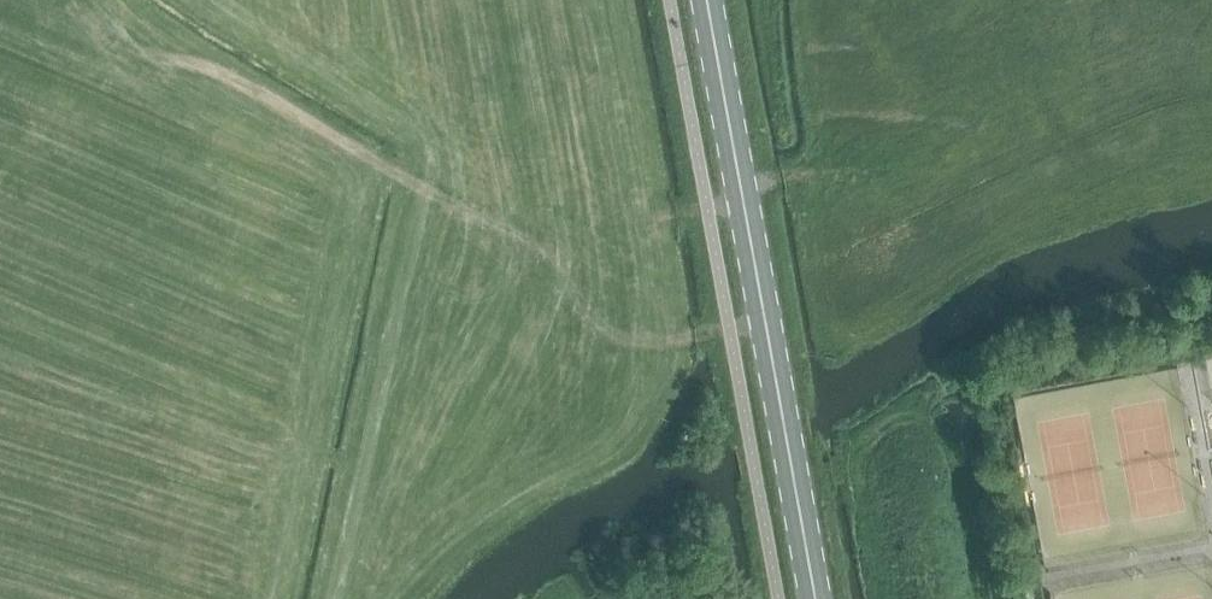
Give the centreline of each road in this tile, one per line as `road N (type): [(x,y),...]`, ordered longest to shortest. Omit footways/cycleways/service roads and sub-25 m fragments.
road 1 (primary): [(815,598),(708,0)]
road 2 (track): [(426,192),(336,598)]
road 3 (track): [(426,192),(549,255),(626,317),(664,336),(764,321)]
road 4 (track): [(148,48),(426,192)]

